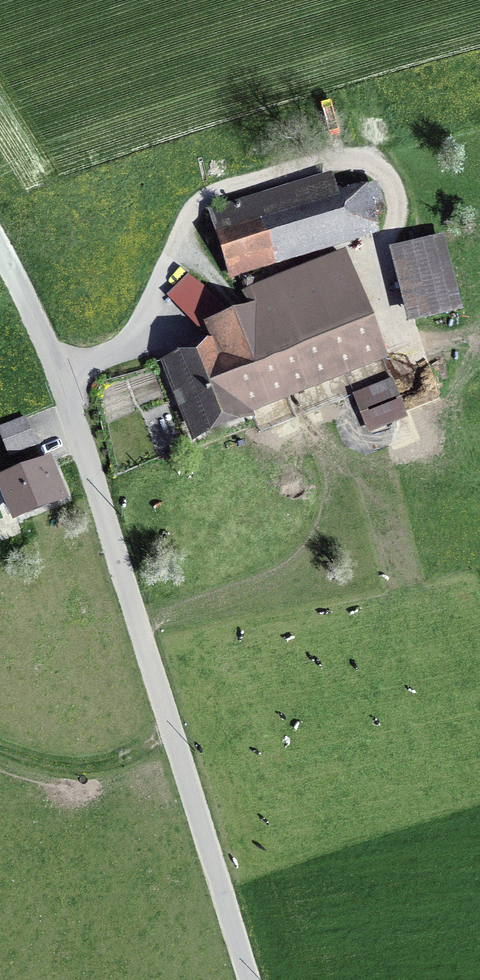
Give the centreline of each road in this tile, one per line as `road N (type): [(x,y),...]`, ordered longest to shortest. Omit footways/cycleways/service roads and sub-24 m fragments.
road 1 (tertiary): [(248,979),(76,424),(0,250)]
road 2 (track): [(172,731),(83,764),(0,744)]

